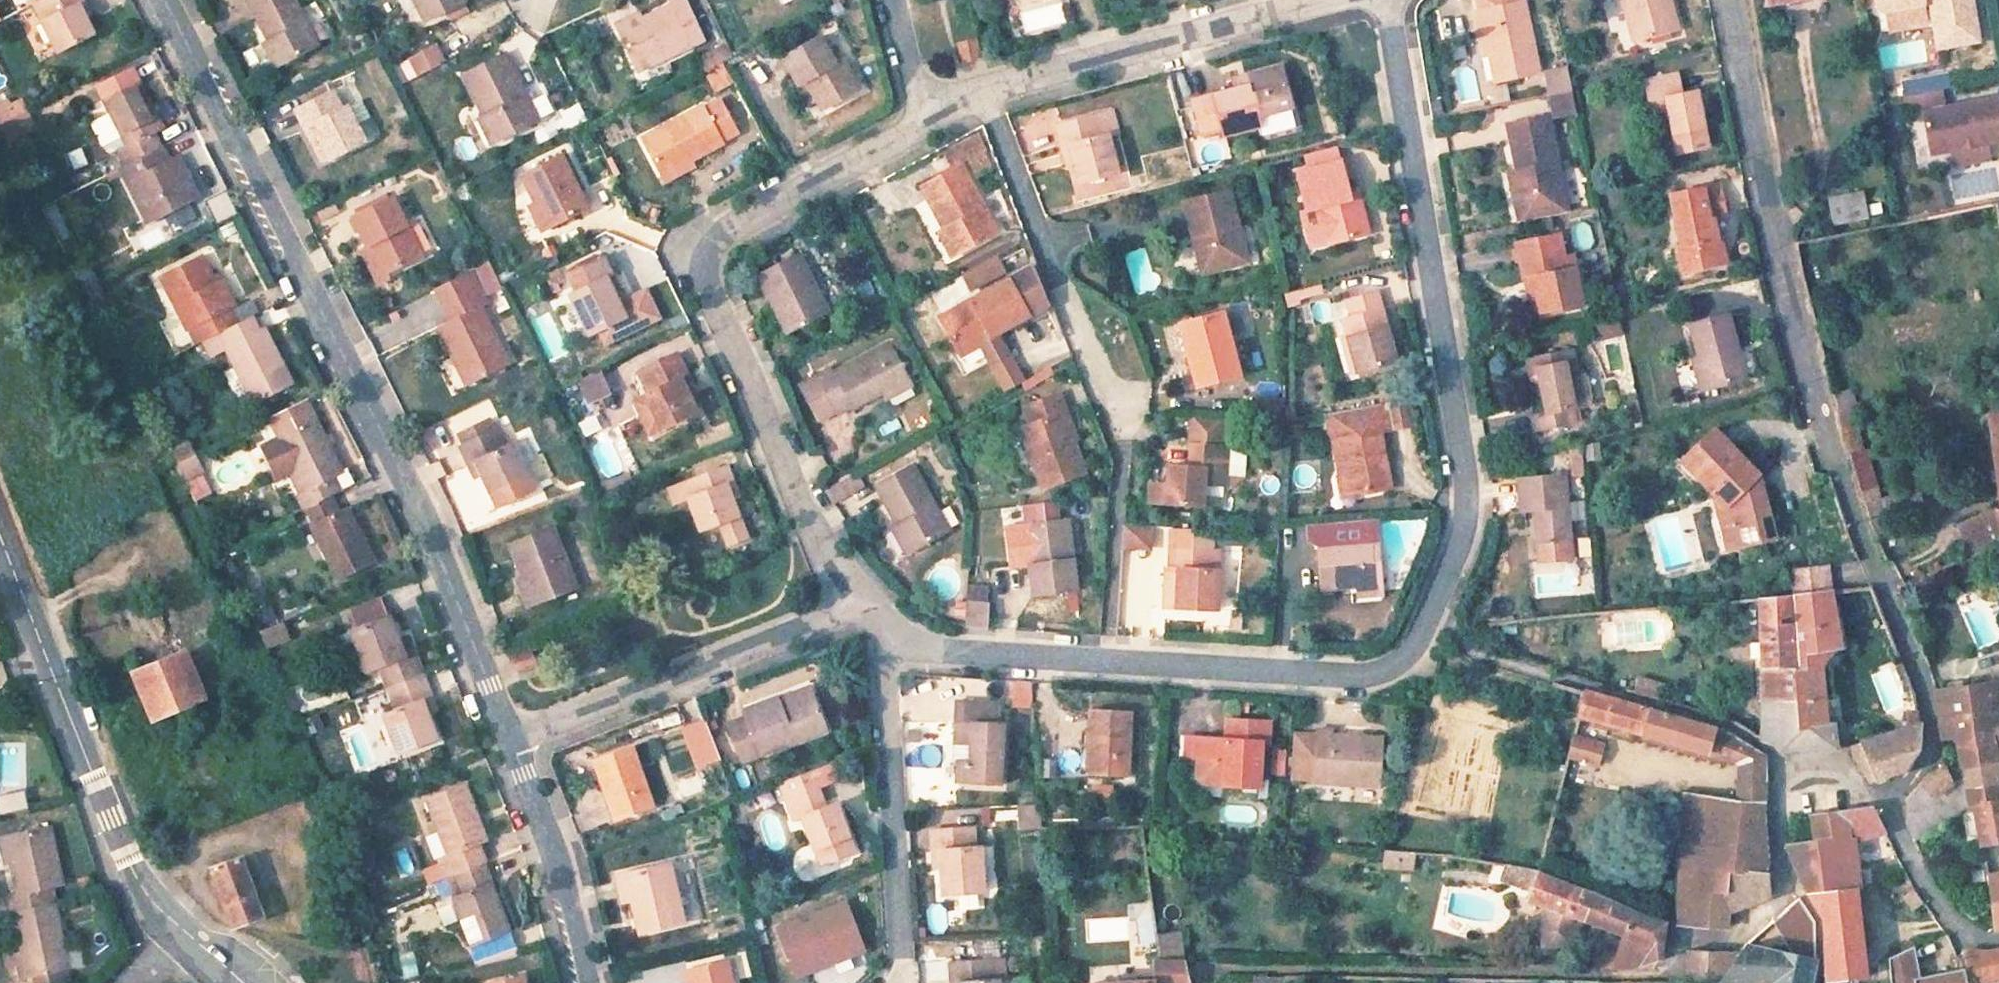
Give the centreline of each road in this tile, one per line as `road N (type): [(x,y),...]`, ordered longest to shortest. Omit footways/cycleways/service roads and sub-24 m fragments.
road 1 (residential): [(883,653),(1382,673),(1437,611),(1459,512),(1379,0)]
road 2 (residential): [(1731,0),(1788,281),(1836,446),(1931,702),(1932,745),(1887,805)]
road 3 (residential): [(509,743),(440,561),(153,0)]
road 4 (residential): [(841,597),(700,296),(706,237),(920,123)]
road 5 (tertiary): [(0,548),(137,895),(230,982)]
road 6 (residential): [(1116,438),(988,88)]
road 7 (residential): [(509,743),(841,597)]
road 8 (residential): [(988,88),(1327,0)]
road 9 (residential): [(883,653),(902,982)]
road 10 (residential): [(582,982),(552,855),(509,743)]
road 11 (residential): [(1781,760),(1771,845),(1780,890),(1766,915),(1730,935)]
road 12 (residential): [(1887,805),(1943,904),(1971,931),(1998,934)]
road 13 (residential): [(920,123),(888,0)]

